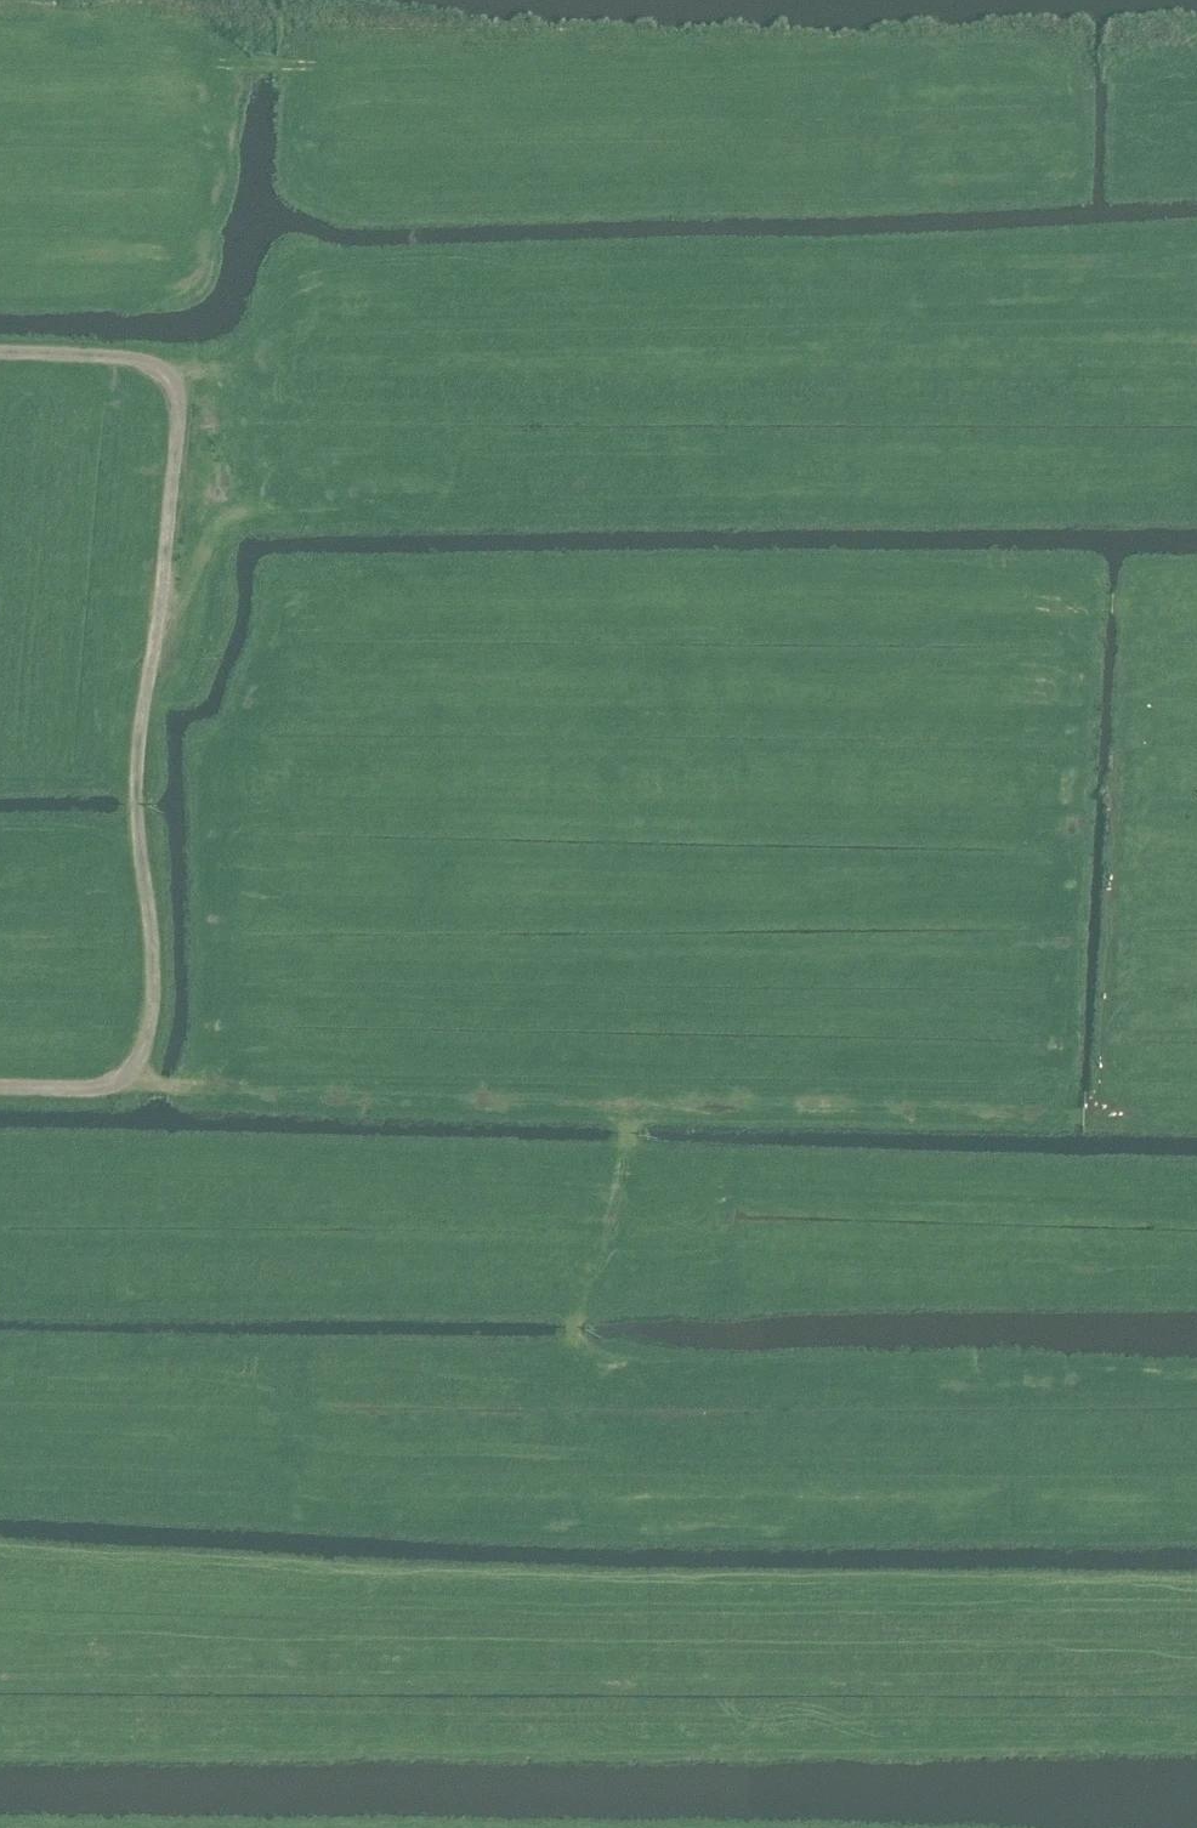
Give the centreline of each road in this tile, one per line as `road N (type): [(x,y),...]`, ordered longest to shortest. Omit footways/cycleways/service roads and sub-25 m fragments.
road 1 (track): [(177,376),(135,772),(151,966),(139,1063),(111,1088),(0,1088)]
road 2 (track): [(1196,1731),(830,1729)]
road 3 (track): [(0,352),(125,356),(177,376),(234,364)]

